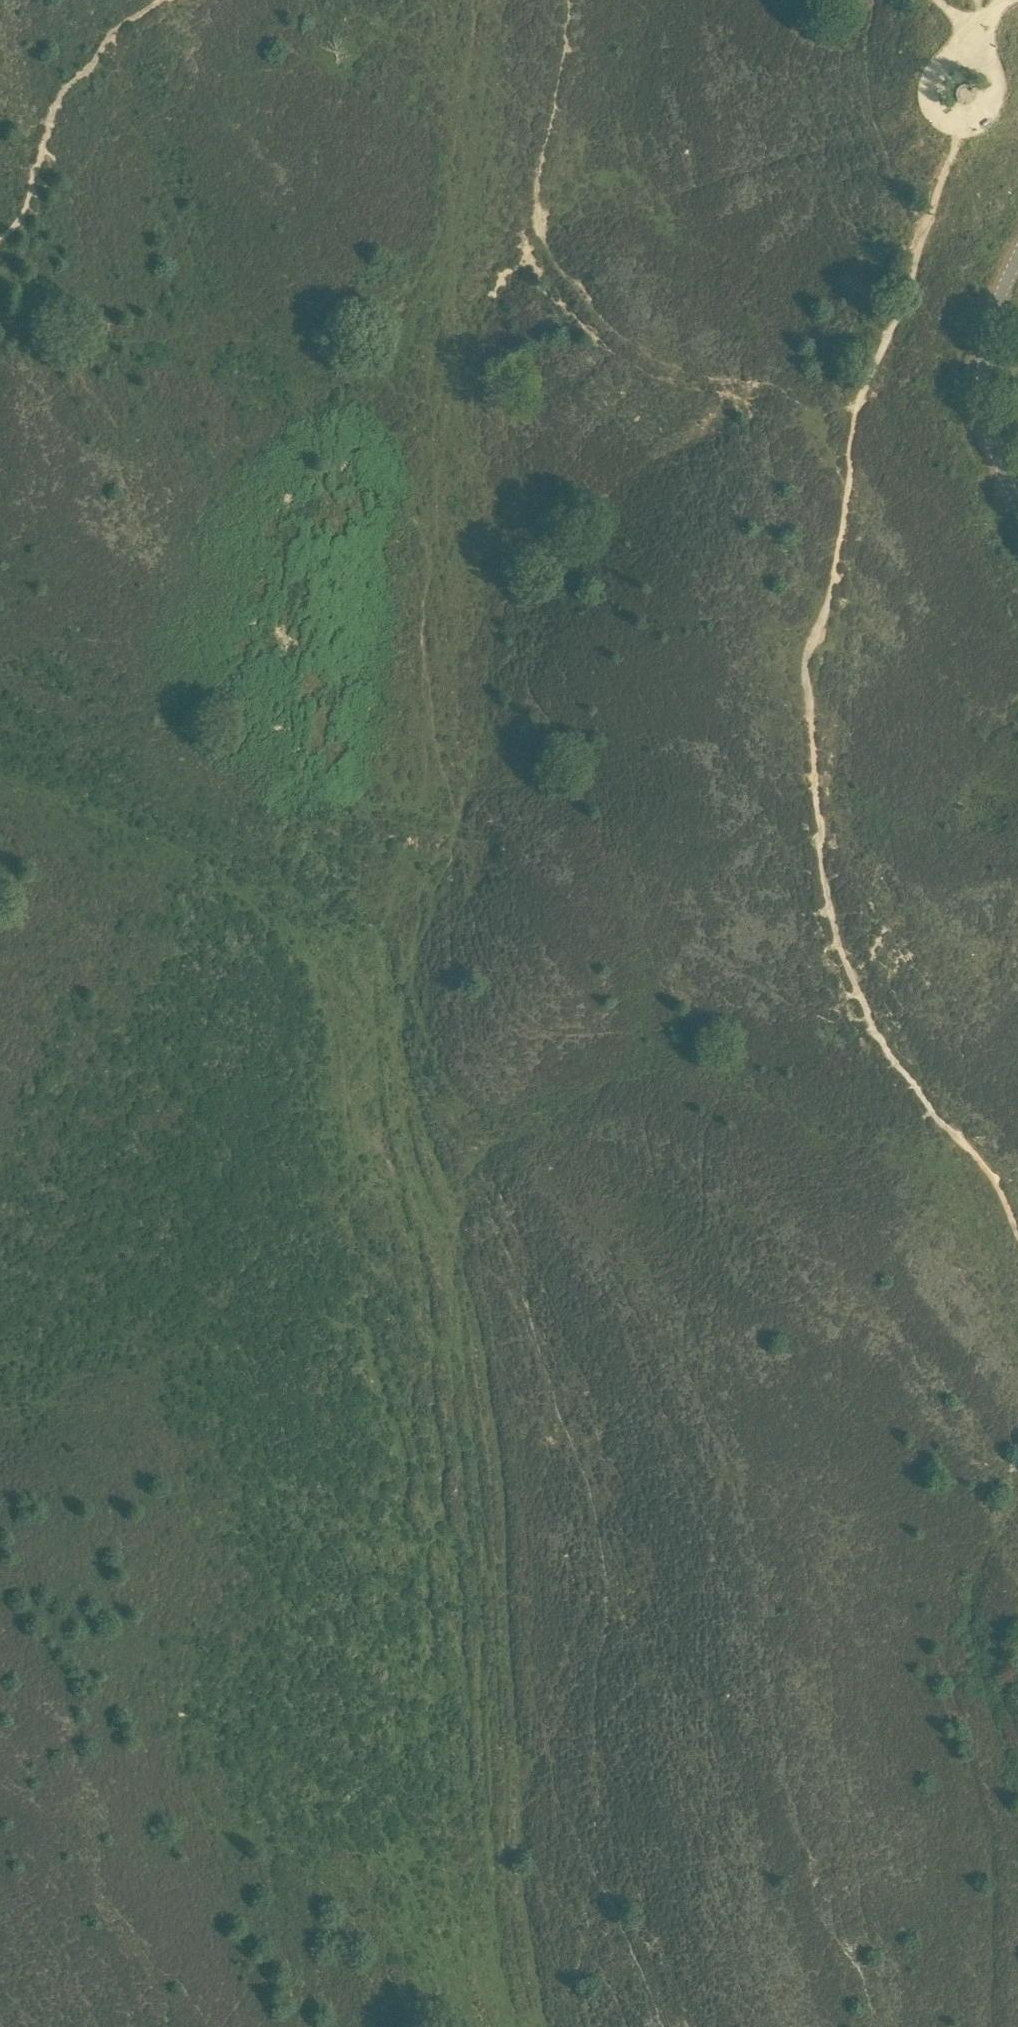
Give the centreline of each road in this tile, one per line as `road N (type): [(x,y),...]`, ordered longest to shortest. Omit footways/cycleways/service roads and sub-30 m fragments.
road 1 (unclassified): [(1017,511),(997,464),(981,384),(985,338),(1017,261)]

